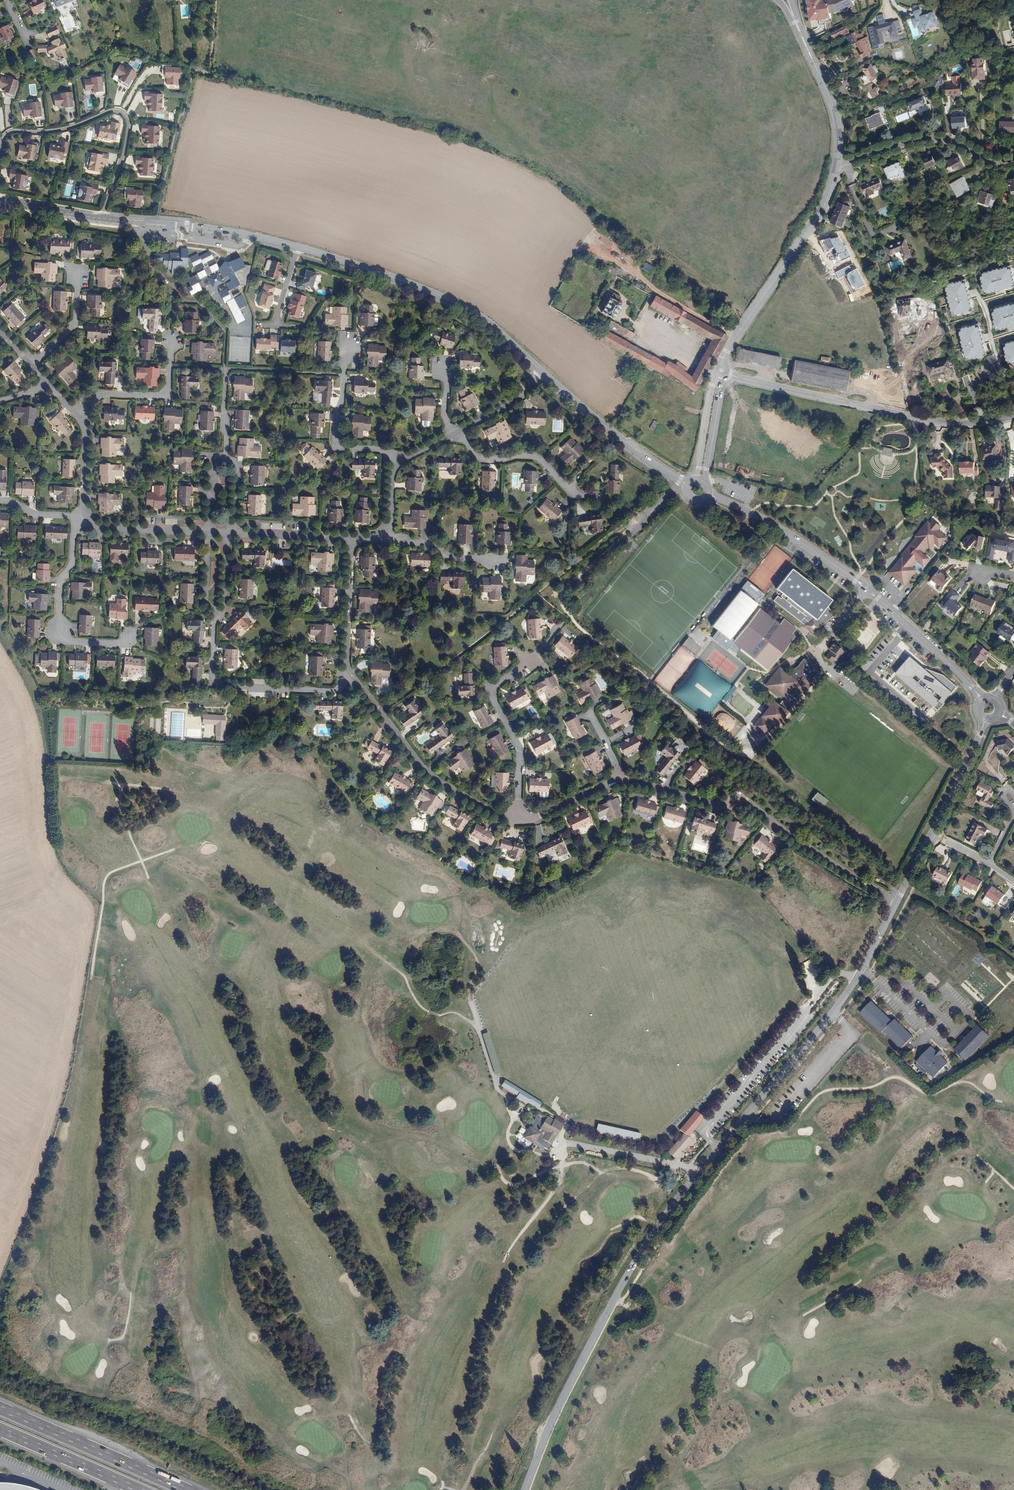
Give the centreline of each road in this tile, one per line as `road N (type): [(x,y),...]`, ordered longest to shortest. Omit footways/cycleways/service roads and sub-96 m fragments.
road 1 (tertiary): [(525,1489),(580,1362),(657,1225),(856,980),(930,834)]
road 2 (tertiary): [(709,495),(856,579),(983,700)]
road 3 (residential): [(725,372),(938,423),(1013,417)]
road 4 (track): [(856,691),(942,769),(888,844),(829,803)]
road 5 (tertiary): [(298,247),(455,302),(542,371)]
road 6 (residential): [(623,780),(721,807),(740,799),(866,886)]
road 7 (residential): [(101,218),(125,142),(121,113),(64,129),(9,132),(0,152)]
road 8 (tertiary): [(838,163),(825,206),(721,366)]
road 9 (residential): [(350,676),(427,774),(504,818),(520,819)]
road 10 (residential): [(215,615),(213,680),(220,684),(335,691),(350,676)]
road 11 (motorway): [(185,1489),(0,1408)]
road 12 (tertiary): [(101,218),(211,228),(298,247)]
road 13 (residential): [(82,521),(61,579),(57,627),(66,641),(121,643),(129,635)]
road 14 (residential): [(520,819),(520,748),(489,689),(528,660)]
road 15 (tertiary): [(542,371),(687,485)]
road 16 (residential): [(838,163),(937,138),(1013,159)]
road 17 (residential): [(400,459),(336,441),(350,345)]
road 18 (motorway): [(0,1430),(138,1489)]
road 19 (residential): [(76,414),(102,393),(167,389),(170,340)]
road 20 (residential): [(456,432),(478,458),(538,457),(571,492)]
road 21 (residential): [(350,537),(350,676)]
road 22 (tertiary): [(930,834),(986,719)]
road 23 (residential): [(82,521),(99,529),(208,534)]
road 24 (residential): [(230,533),(350,537)]

